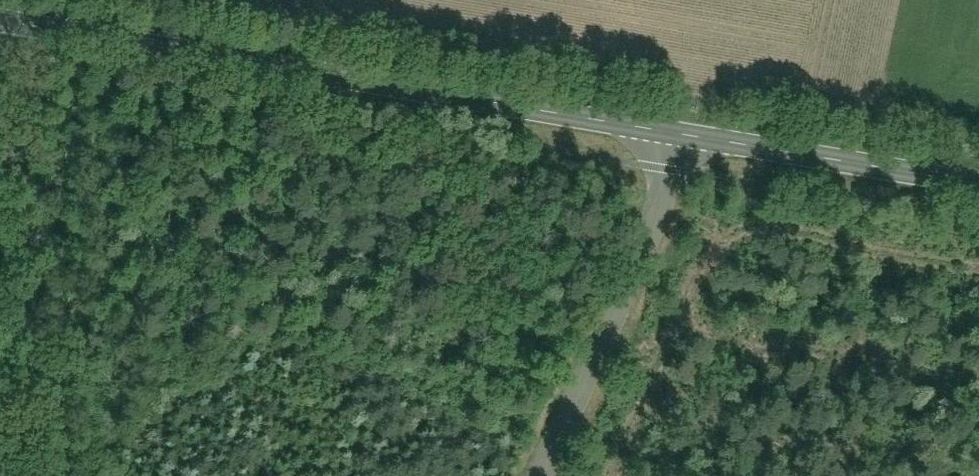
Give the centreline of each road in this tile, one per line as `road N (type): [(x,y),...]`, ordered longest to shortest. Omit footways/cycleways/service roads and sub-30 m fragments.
road 1 (secondary): [(695,137),(0,22)]
road 2 (unclassified): [(695,137),(541,475)]
road 3 (secondary): [(978,185),(695,137)]

